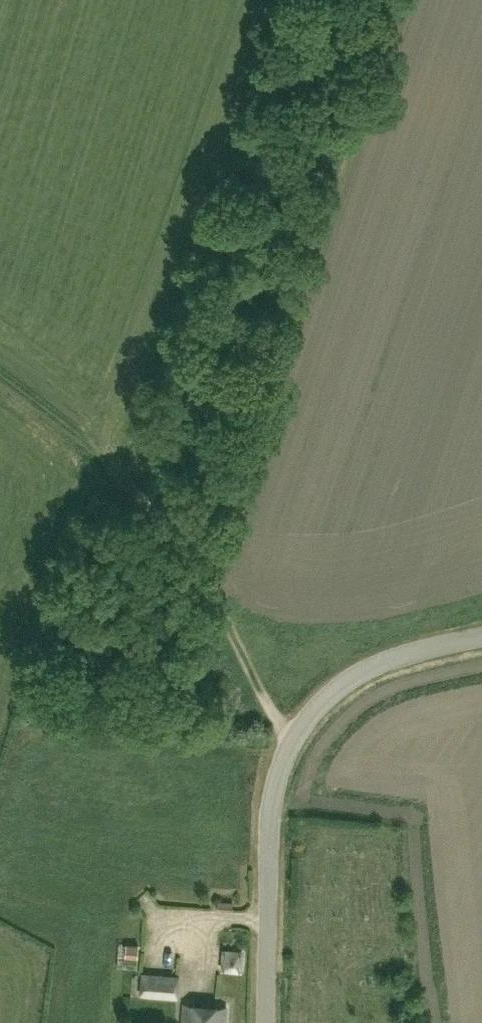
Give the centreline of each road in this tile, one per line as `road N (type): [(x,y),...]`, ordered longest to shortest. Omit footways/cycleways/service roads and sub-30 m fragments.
road 1 (track): [(395,0),(194,576)]
road 2 (unclassified): [(264,1022),(269,807),(291,741),(344,684),(376,666),(481,637)]
road 3 (track): [(291,741),(165,527),(128,484),(0,389)]

